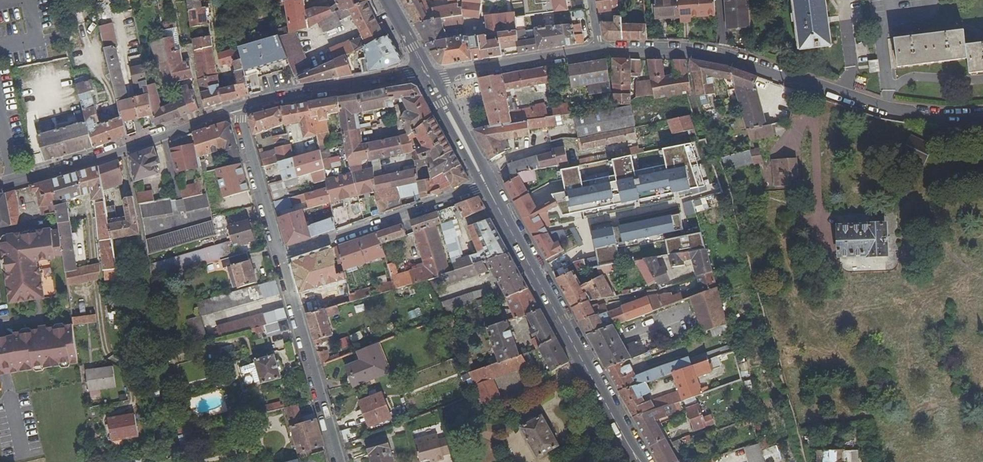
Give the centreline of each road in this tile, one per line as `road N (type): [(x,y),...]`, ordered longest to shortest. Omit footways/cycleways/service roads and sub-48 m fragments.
road 1 (tertiary): [(600,50),(687,51),(916,116),(982,115)]
road 2 (primary): [(488,186),(643,461)]
road 3 (tertiary): [(0,186),(240,111)]
road 4 (residential): [(279,257),(488,186)]
road 5 (residential): [(279,257),(338,461)]
road 6 (tertiary): [(240,111),(427,77)]
road 7 (tertiary): [(427,77),(600,50)]
road 8 (residential): [(240,111),(279,257)]
road 9 (primary): [(427,77),(488,186)]

